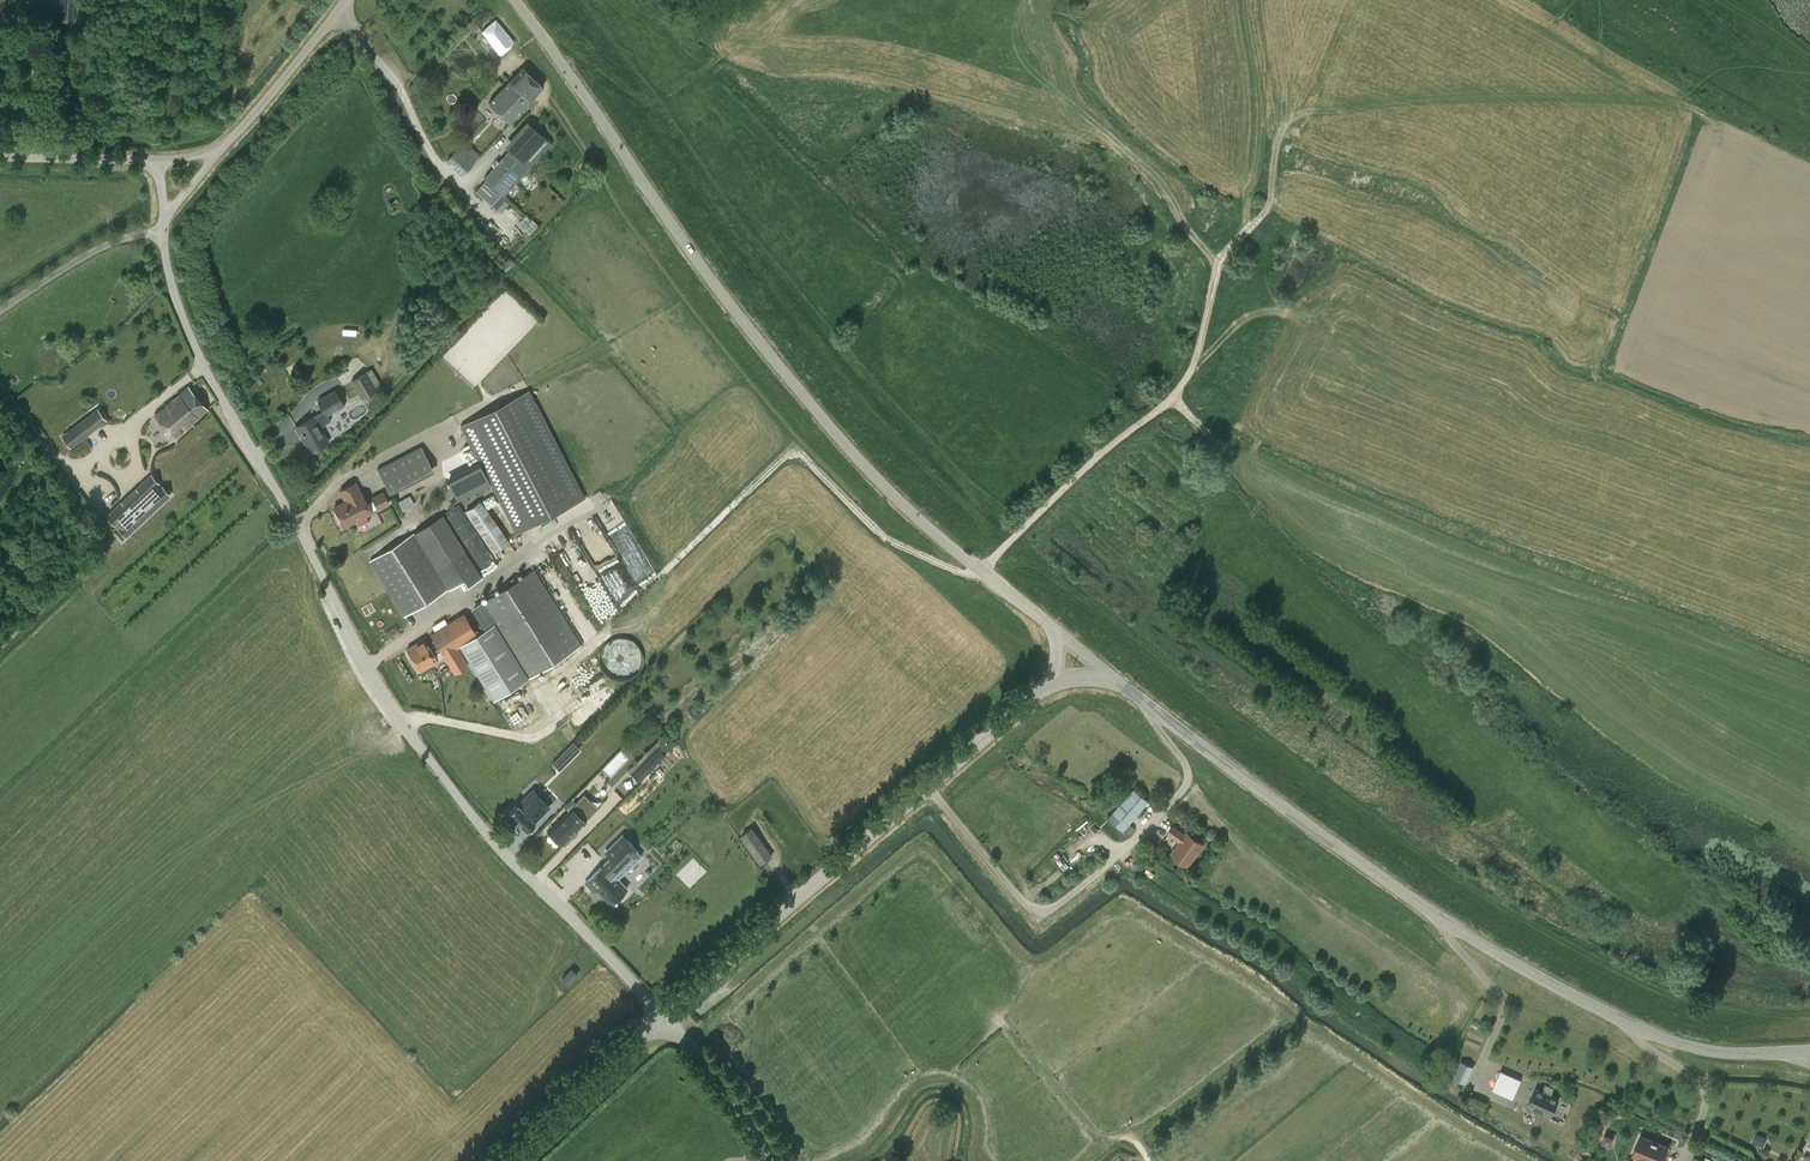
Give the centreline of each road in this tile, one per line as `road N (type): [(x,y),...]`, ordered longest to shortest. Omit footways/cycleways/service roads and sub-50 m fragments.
road 1 (track): [(683,1045),(900,862),(924,859),(1013,967),(1044,966),(1111,915),(1135,911),(1524,1160)]
road 2 (unclassified): [(660,1018),(507,857),(383,695),(199,358),(162,232)]
road 3 (unclassified): [(514,0),(705,271),(829,426),(894,496),(1047,621)]
road 4 (tertiary): [(1809,1051),(1693,1047),(1535,979),(1394,888),(1111,679)]
road 5 (track): [(1279,0),(1288,51),(1268,207),(1217,260),(1194,366),(1176,395),(980,567)]
road 6 (track): [(548,93),(653,253),(798,437),(859,500),(854,507)]
road 7 (tertiary): [(660,1018),(1046,686)]
road 8 (track): [(1582,629),(1300,498),(1218,443),(1176,395)]
road 9 (track): [(588,647),(783,456),(799,452),(854,507)]
road 10 (track): [(1030,0),(1036,49),(1050,81),(1129,153),(1217,260)]
road 11 (track): [(793,32),(727,52),(699,79),(654,99),(631,101),(578,53),(541,34)]
road 12 (tertiary): [(503,1160),(660,1018)]
road 13 (unclassified): [(222,148),(344,0)]
road 14 (unclassified): [(773,1160),(660,1018)]
road 15 (unclassified): [(0,155),(153,163)]
road 16 (track): [(854,507),(885,535),(931,557),(967,574),(980,567)]
road 17 (track): [(1299,317),(1266,309),(1247,316),(1194,366)]

